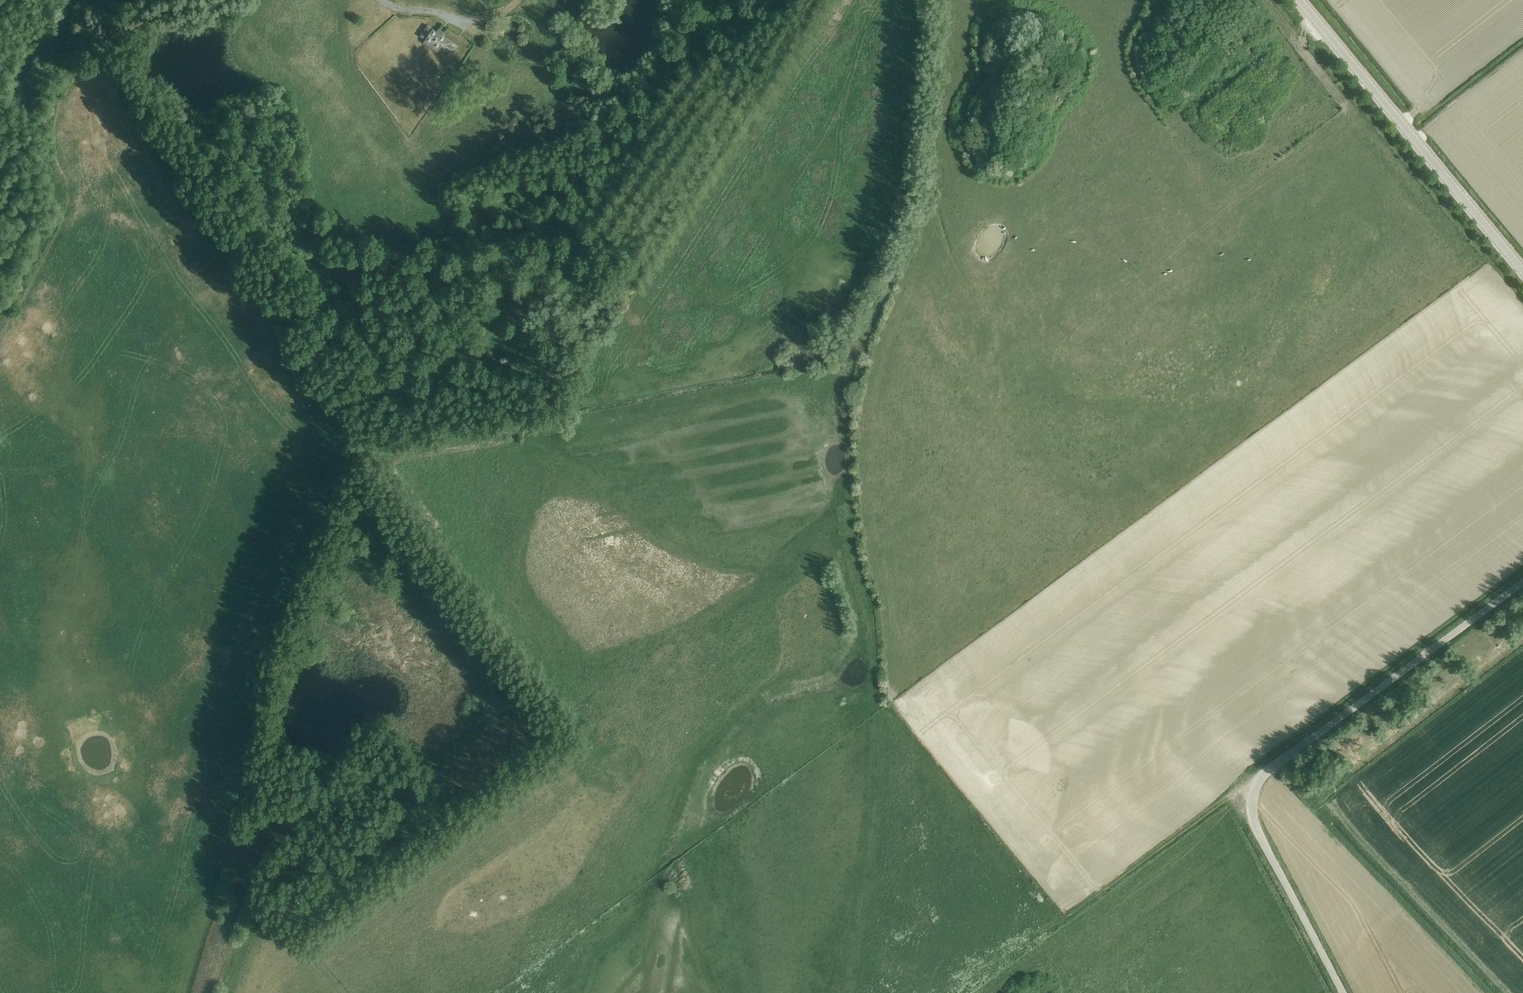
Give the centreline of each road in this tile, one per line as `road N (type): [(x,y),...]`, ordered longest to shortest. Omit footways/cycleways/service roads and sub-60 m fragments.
road 1 (unclassified): [(1343,992),(1260,835),(1252,796),(1274,766),(1522,582)]
road 2 (tertiary): [(1522,273),(1298,0)]

